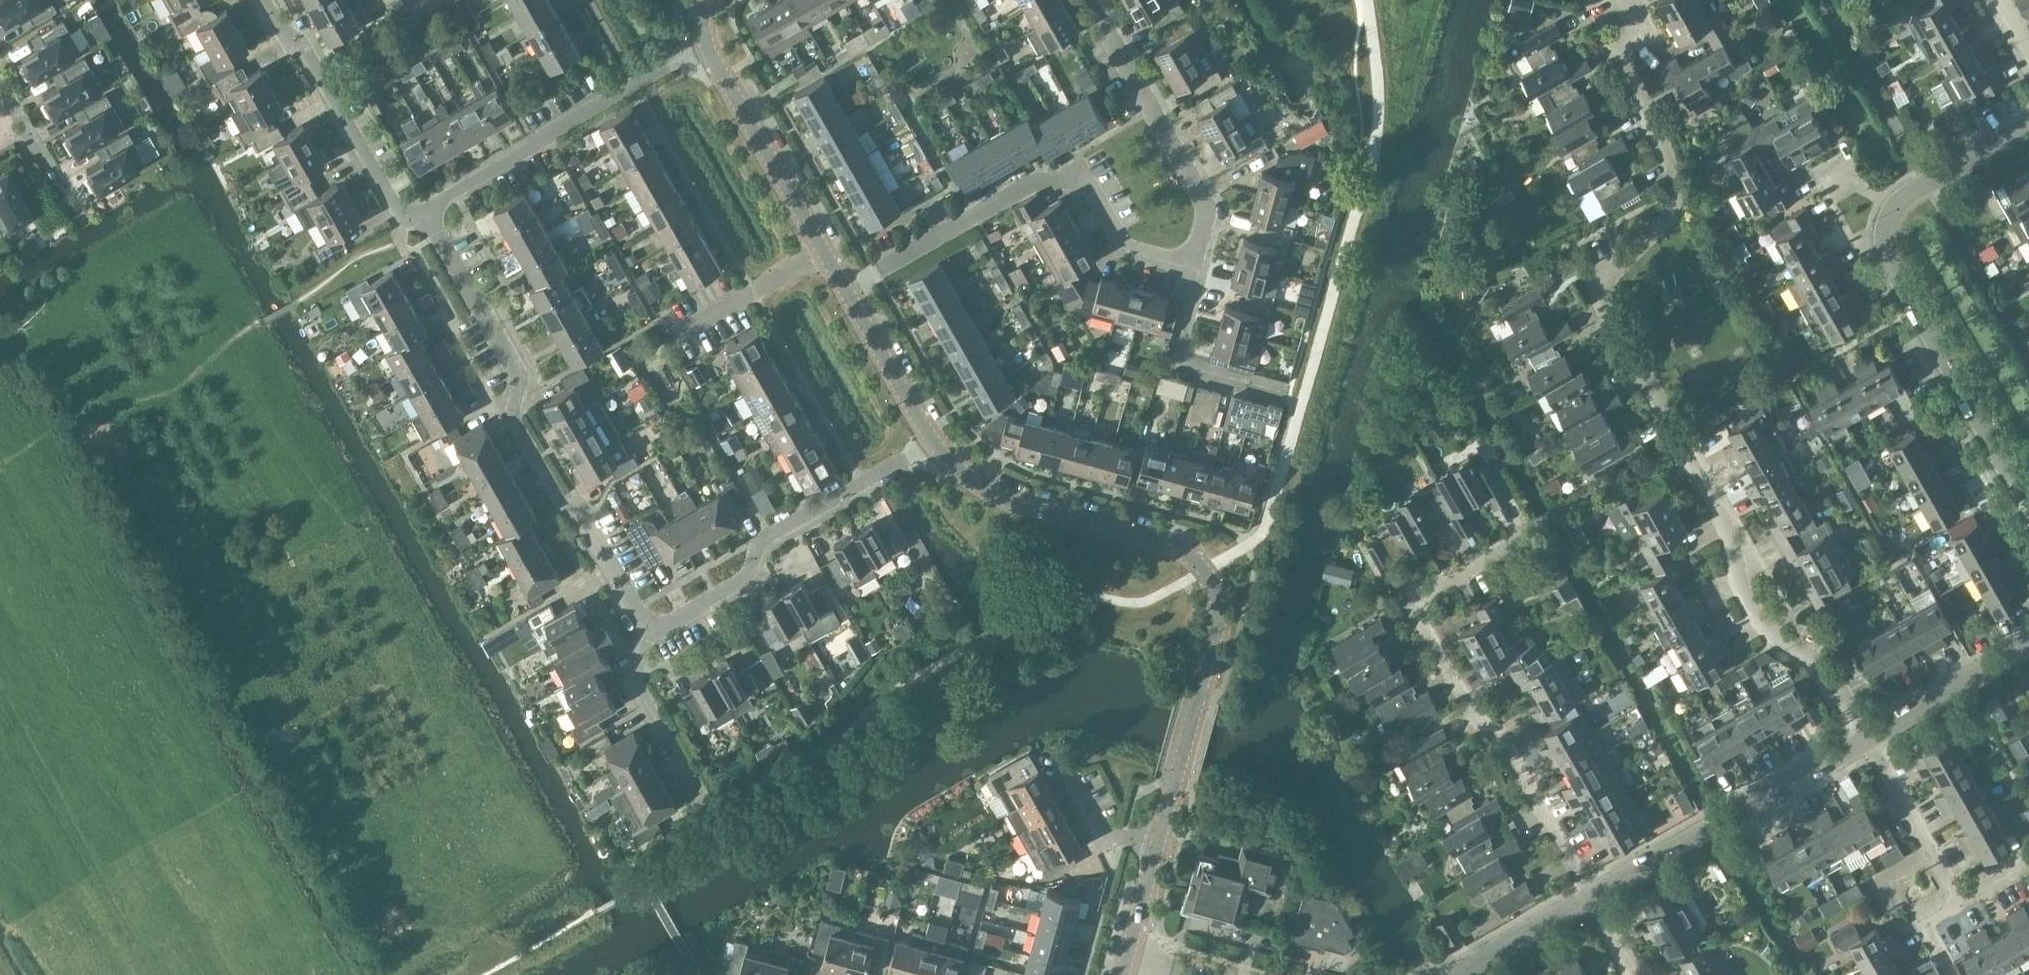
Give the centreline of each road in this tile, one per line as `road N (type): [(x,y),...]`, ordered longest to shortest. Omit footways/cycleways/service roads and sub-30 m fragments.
road 1 (residential): [(1870,743),(1829,670),(1774,635),(1753,610),(1730,528),(1604,292),(1682,196),(1623,63),(1638,28),(1621,0)]
road 2 (unclassified): [(1157,848),(1219,629),(1212,581),(1177,548),(1000,494),(933,440)]
road 3 (residential): [(2028,504),(1891,267),(1887,241),(1892,214),(1904,199),(2028,127)]
road 4 (residential): [(649,635),(589,522),(569,511),(513,413),(522,380),(428,219)]
road 5 (residential): [(1591,898),(1505,737),(1478,722),(1423,621),(1420,606),(1431,587),(1513,542)]
road 6 (residential): [(845,289),(1038,182),(1089,182),(1129,243),(1193,261)]
road 7 (residential): [(649,635),(742,581),(768,538),(933,440)]
road 8 (residential): [(1591,898),(1870,743)]
road 9 (residential): [(1193,261),(1205,202),(1093,0)]
road 10 (residential): [(428,219),(402,214),(304,45),(282,30),(264,0)]
road 11 (unclassified): [(845,289),(710,49)]
road 12 (residential): [(636,83),(451,194),(428,219)]
road 13 (residential): [(1276,390),(1181,362),(1193,261)]
road 14 (residential): [(1960,902),(1870,743)]
road 15 (residential): [(1870,743),(2028,652)]
road 16 (residential): [(698,796),(636,689),(649,635)]
road 17 (unclassified): [(933,440),(845,289)]
road 18 (residential): [(1157,848),(1104,831),(1056,748)]
road 19 (residential): [(1464,974),(1591,898)]

